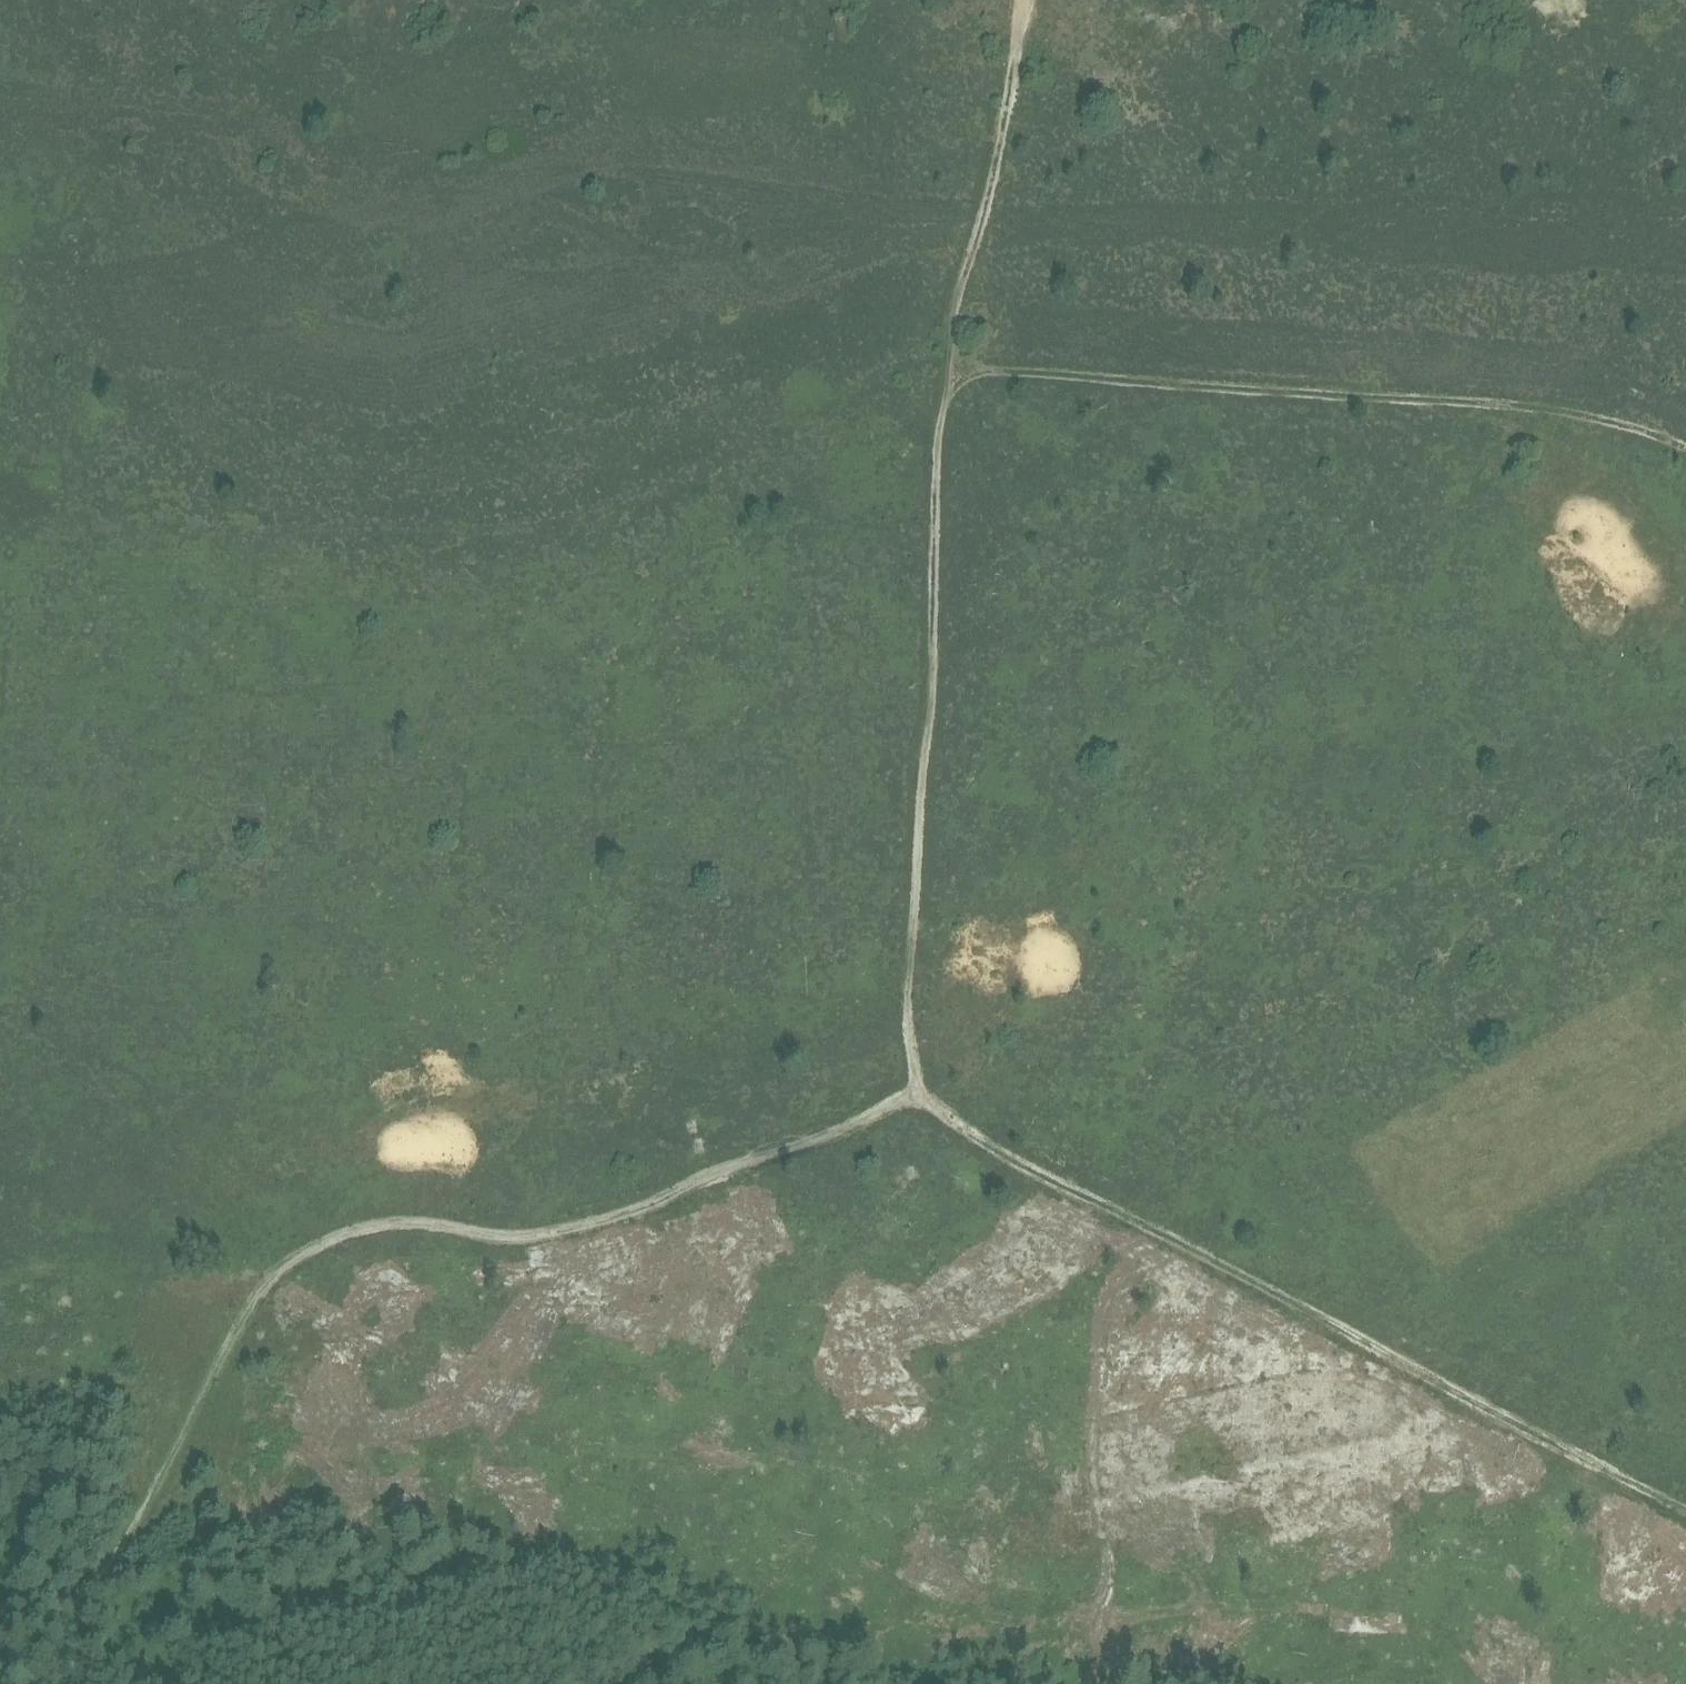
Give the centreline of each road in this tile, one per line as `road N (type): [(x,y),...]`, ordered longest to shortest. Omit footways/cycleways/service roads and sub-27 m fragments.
road 1 (track): [(0,1614),(66,1600),(102,1572),(252,1304),(293,1259),(382,1224),(528,1237),(617,1215),(919,1092)]
road 2 (track): [(919,1092),(909,980),(931,693),(938,444),(955,314),(997,162),(1026,0)]
road 3 (track): [(1685,1512),(1016,1161),(919,1092)]
road 4 (track): [(950,369),(1544,408),(1685,446)]

